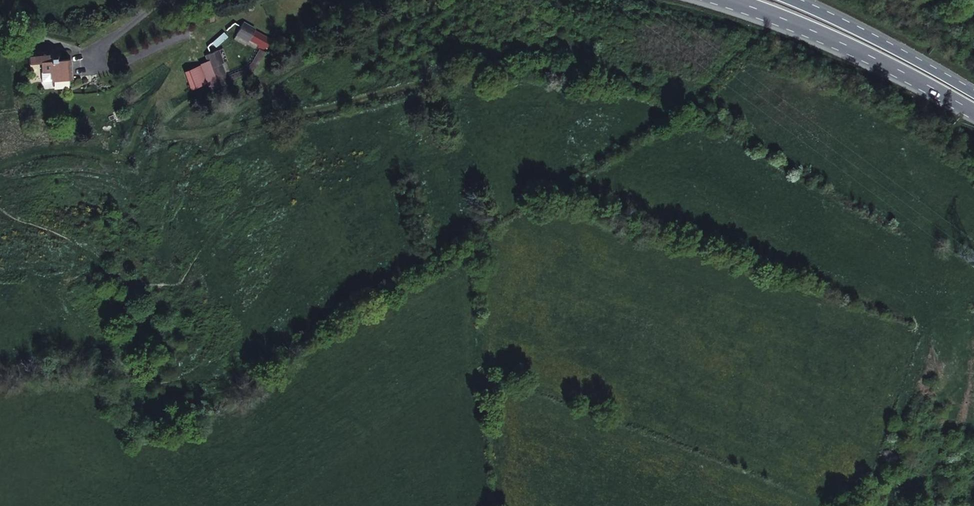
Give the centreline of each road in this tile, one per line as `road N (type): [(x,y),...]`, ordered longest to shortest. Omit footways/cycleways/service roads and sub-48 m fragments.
road 1 (trunk): [(719,0),(875,58),(973,110)]
road 2 (trunk): [(973,94),(790,0)]

